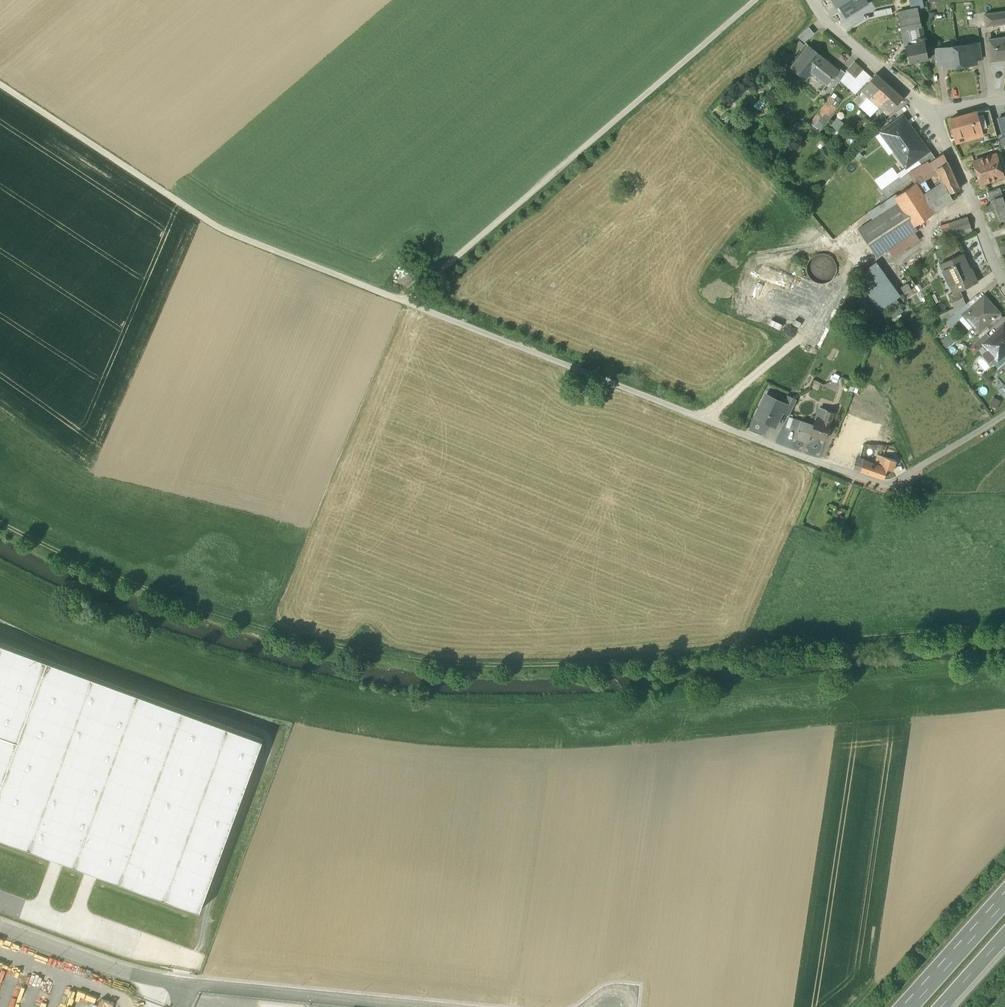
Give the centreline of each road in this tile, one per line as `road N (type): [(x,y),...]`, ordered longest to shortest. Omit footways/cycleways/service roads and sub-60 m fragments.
road 1 (residential): [(758,0),(407,299),(889,484),(1004,412)]
road 2 (track): [(0,520),(198,608),(282,634),(446,668),(586,668),(1004,633)]
road 3 (track): [(0,82),(223,230),(407,299)]
road 4 (residential): [(0,921),(160,981),(421,1006)]
road 5 (track): [(1004,859),(870,1006)]
road 6 (residential): [(1004,280),(930,112)]
road 7 (residential): [(812,0),(930,112)]
road 8 (motorway): [(1004,903),(909,1006)]

